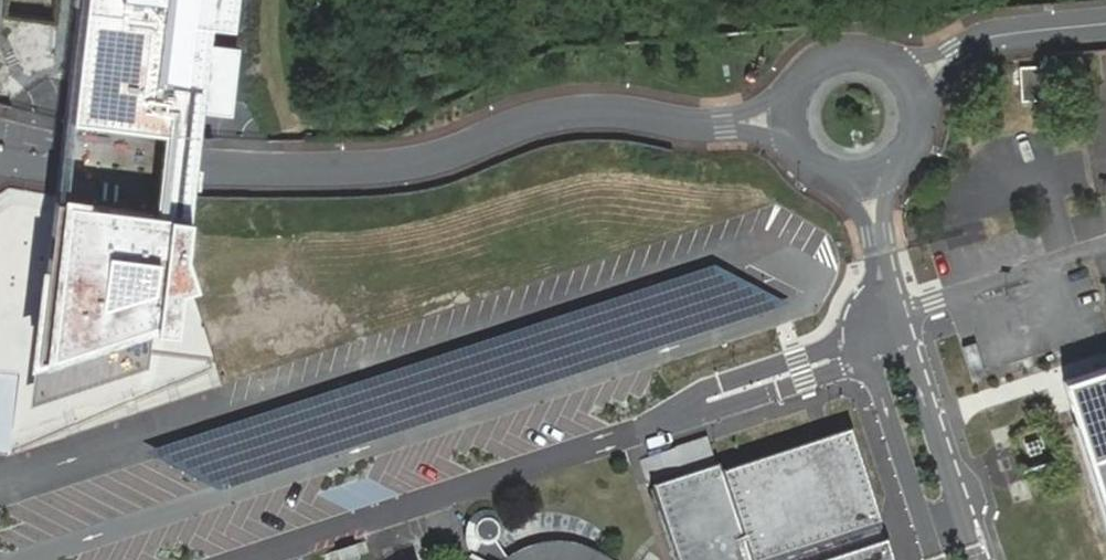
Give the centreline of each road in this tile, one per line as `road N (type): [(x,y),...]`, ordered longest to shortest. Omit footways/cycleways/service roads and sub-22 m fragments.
road 1 (residential): [(225,168),(395,164),(561,113),(622,112),(703,125),(787,118)]
road 2 (unclassified): [(878,255),(862,333),(922,521)]
road 3 (unclassified): [(960,509),(878,255)]
road 4 (unclassified): [(0,143),(225,168)]
road 5 (residential): [(908,85),(985,40),(1105,25)]
road 6 (residential): [(908,85),(877,56),(834,53),(799,77),(787,118)]

